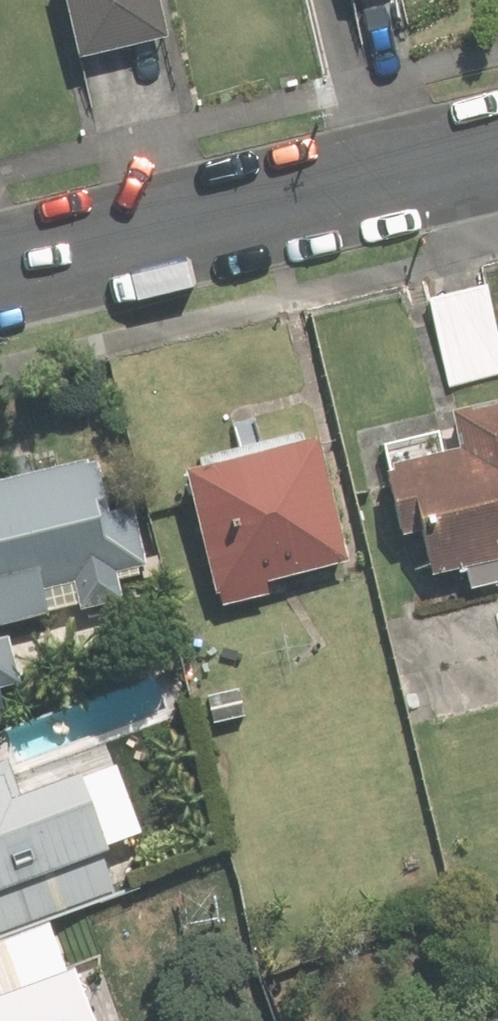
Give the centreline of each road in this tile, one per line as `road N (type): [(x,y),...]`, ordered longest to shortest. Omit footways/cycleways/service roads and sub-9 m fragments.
road 1 (residential): [(0,272),(497,155)]

